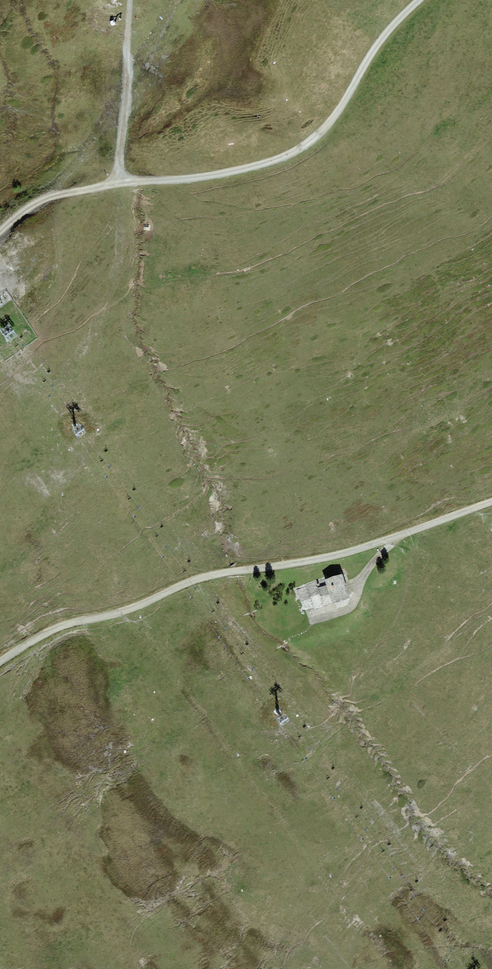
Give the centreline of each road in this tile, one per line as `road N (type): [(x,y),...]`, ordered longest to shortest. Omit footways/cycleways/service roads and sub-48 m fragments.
road 1 (track): [(0,662),(61,626),(125,610),(202,577),(351,552),(491,502)]
road 2 (track): [(117,182),(197,179),(298,150),(332,120),(384,36),(420,0)]
road 3 (track): [(130,0),(117,182)]
road 4 (track): [(117,182),(54,196),(0,228)]
road 5 (track): [(312,621),(350,607),(398,536)]

